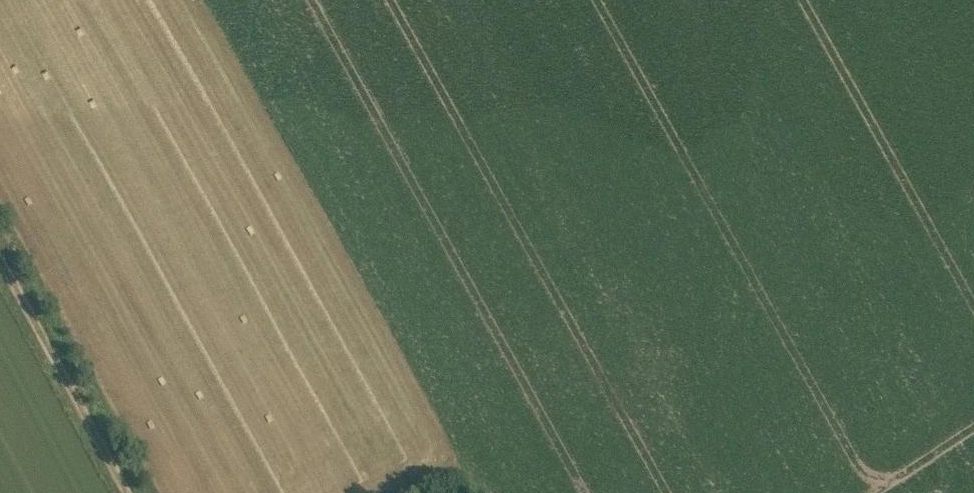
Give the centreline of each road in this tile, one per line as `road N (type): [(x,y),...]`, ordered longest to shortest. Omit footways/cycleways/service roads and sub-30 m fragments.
road 1 (track): [(0,260),(127,492)]

